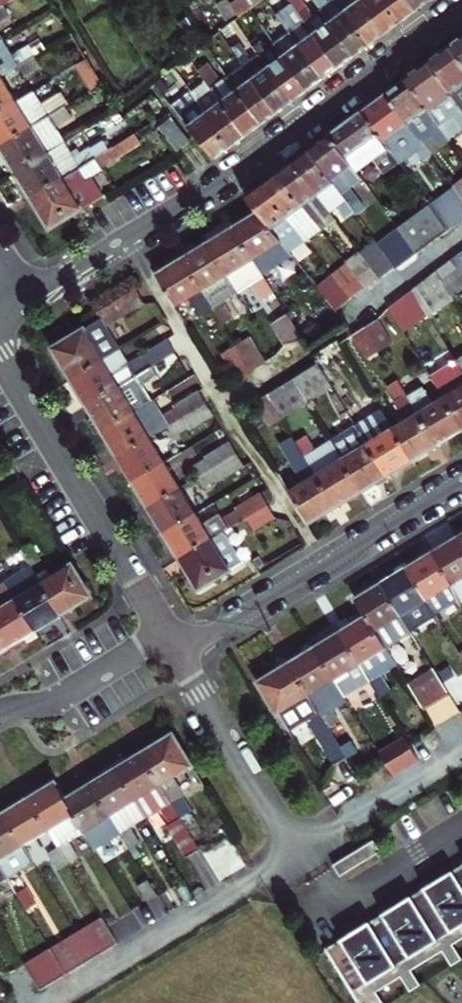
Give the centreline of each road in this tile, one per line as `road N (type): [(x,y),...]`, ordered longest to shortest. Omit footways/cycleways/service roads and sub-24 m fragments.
road 1 (residential): [(461,5),(242,168),(69,274),(0,297)]
road 2 (residential): [(180,651),(461,479)]
road 3 (residential): [(0,356),(167,631)]
road 4 (residential): [(44,1002),(297,850)]
road 5 (residential): [(180,651),(297,850)]
road 6 (residential): [(297,850),(331,907),(461,826)]
road 7 (residential): [(297,850),(461,750)]
road 8 (residential): [(0,711),(65,695),(167,631)]

